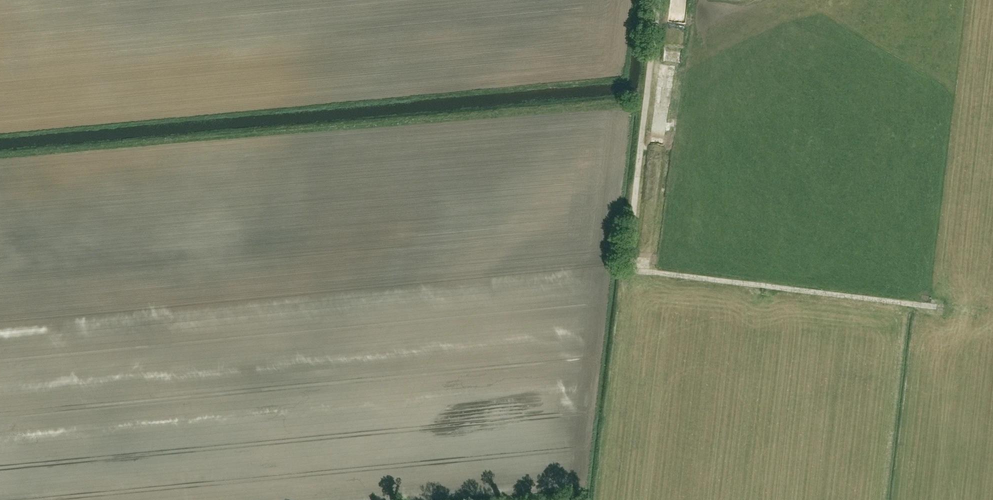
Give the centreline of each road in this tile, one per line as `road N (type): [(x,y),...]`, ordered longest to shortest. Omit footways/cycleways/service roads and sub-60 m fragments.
road 1 (track): [(659,0),(627,269),(941,308)]

